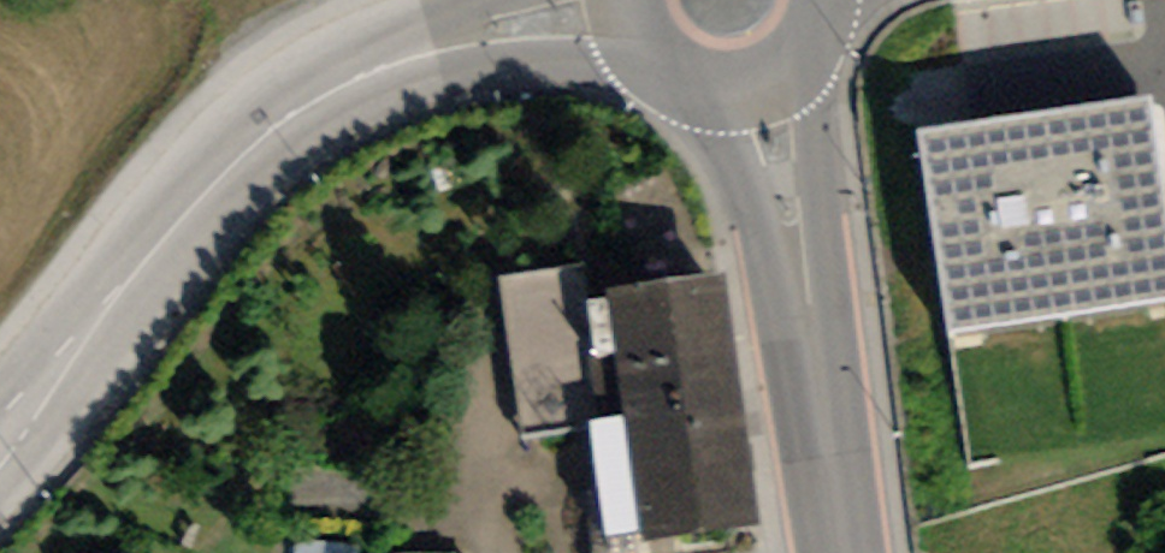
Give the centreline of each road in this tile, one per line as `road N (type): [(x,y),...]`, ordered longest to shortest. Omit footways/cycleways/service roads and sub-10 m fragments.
road 1 (tertiary): [(416,54),(320,86),(285,110),(0,438)]
road 2 (primary): [(845,552),(808,307)]
road 3 (primary): [(808,307),(827,215),(807,66)]
road 4 (primary): [(701,95),(741,168),(756,225),(808,307)]
road 5 (tertiary): [(416,54),(511,66),(639,53)]

